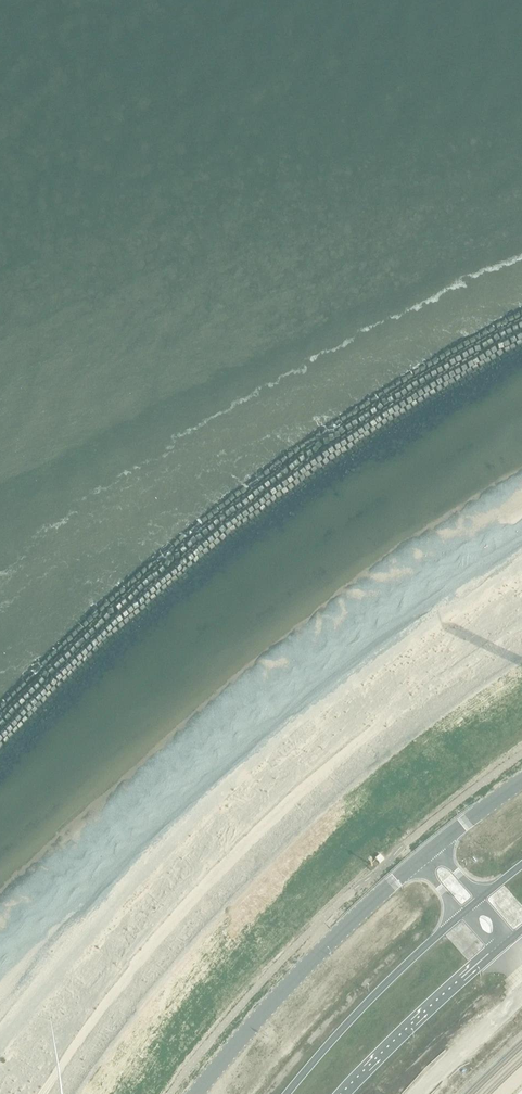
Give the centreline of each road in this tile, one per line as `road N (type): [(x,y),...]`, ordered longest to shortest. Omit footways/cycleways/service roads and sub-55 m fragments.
road 1 (unclassified): [(418,863),(301,976),(199,1093)]
road 2 (secondary): [(461,918),(289,1093)]
road 3 (secondary): [(351,1093),(497,955)]

